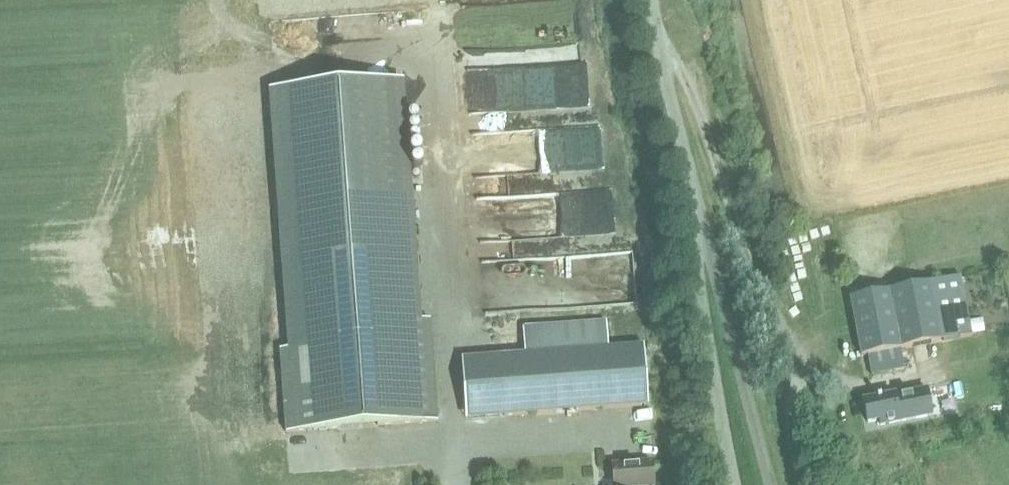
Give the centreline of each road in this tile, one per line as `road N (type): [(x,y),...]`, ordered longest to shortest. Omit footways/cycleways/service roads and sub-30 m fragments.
road 1 (track): [(803,484),(791,399),(796,365),(687,81),(658,42)]
road 2 (tertiary): [(770,484),(698,213)]
road 3 (unclassified): [(733,484),(695,268),(698,213)]
road 4 (tertiary): [(698,213),(651,0)]

